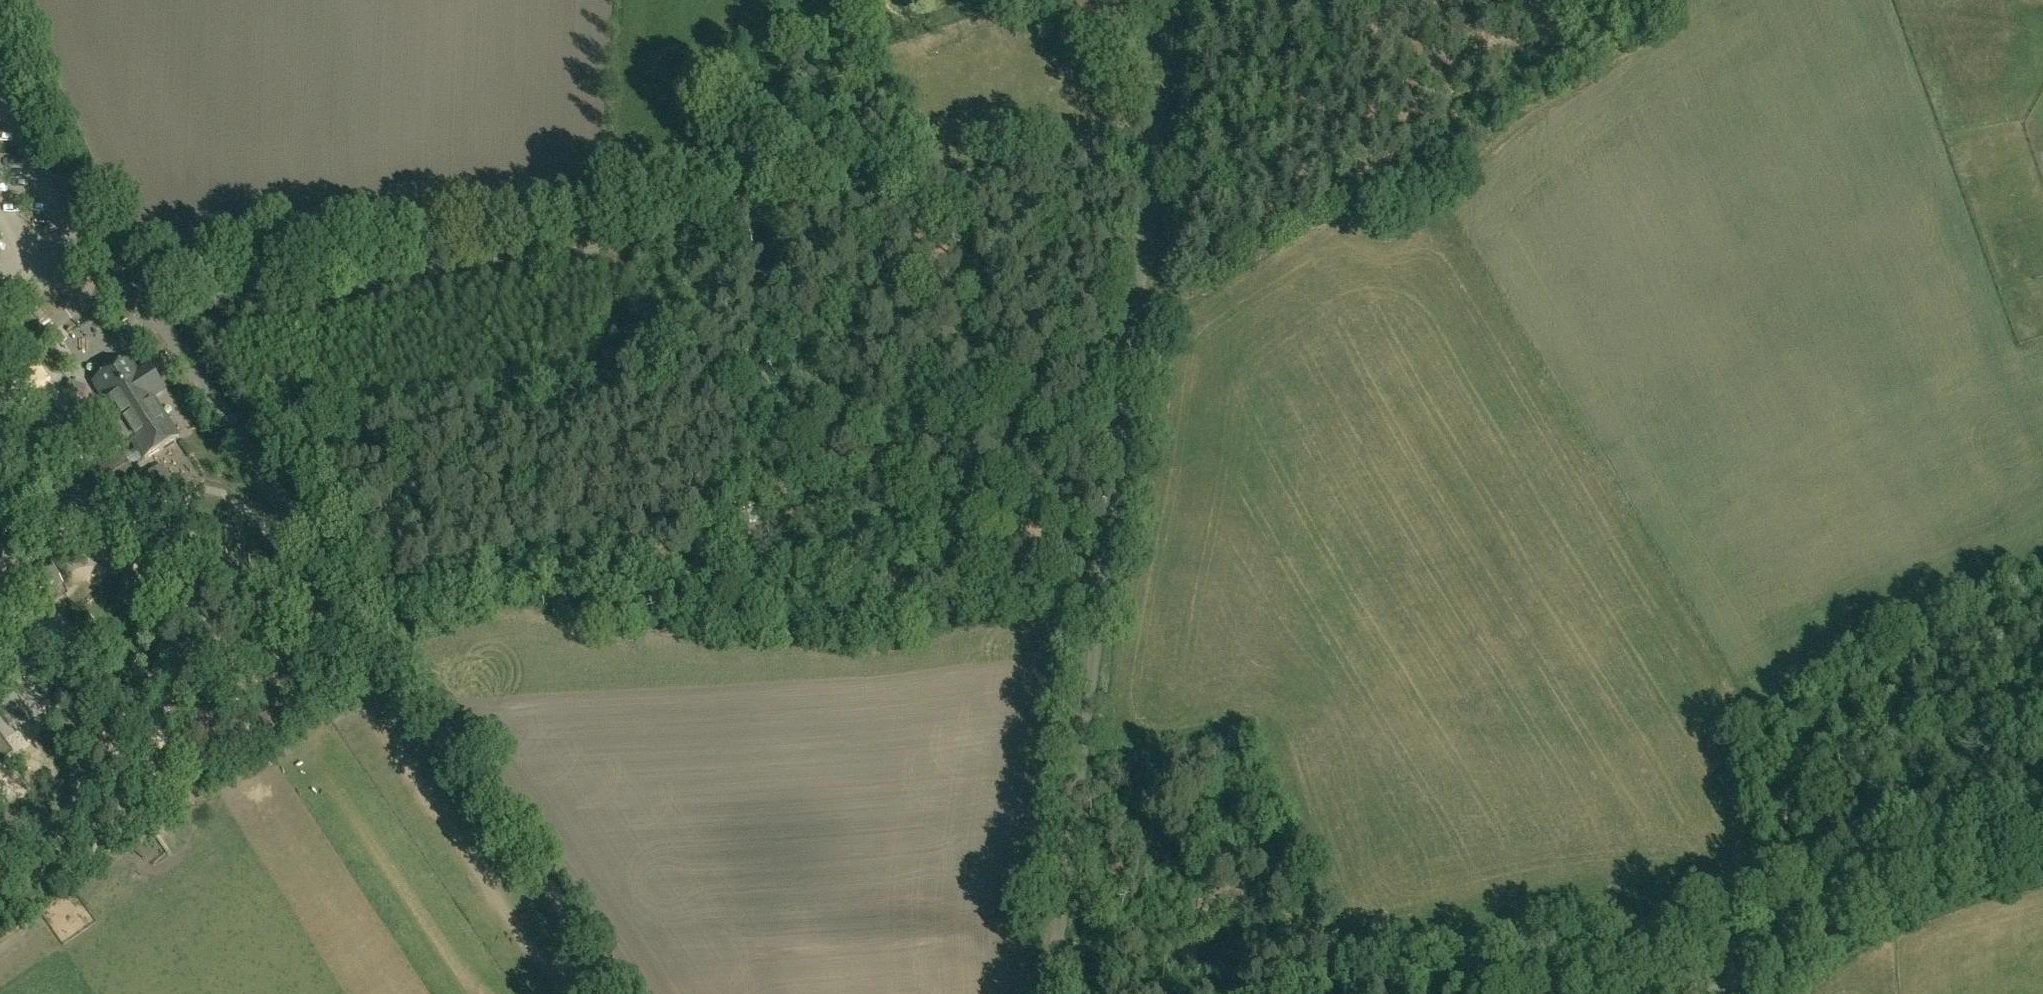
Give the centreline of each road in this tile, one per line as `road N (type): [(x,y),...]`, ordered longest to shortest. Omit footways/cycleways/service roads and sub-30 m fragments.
road 1 (unclassified): [(146,290),(276,293),(527,255),(1158,123)]
road 2 (unclassified): [(1054,993),(1106,610),(1158,123)]
road 3 (unclassified): [(618,993),(184,350)]
road 4 (unclassified): [(1757,993),(1923,897),(2042,855)]
road 5 (unclassified): [(146,290),(105,290),(82,300),(0,358)]
road 6 (unclassified): [(1158,123),(1172,0)]

